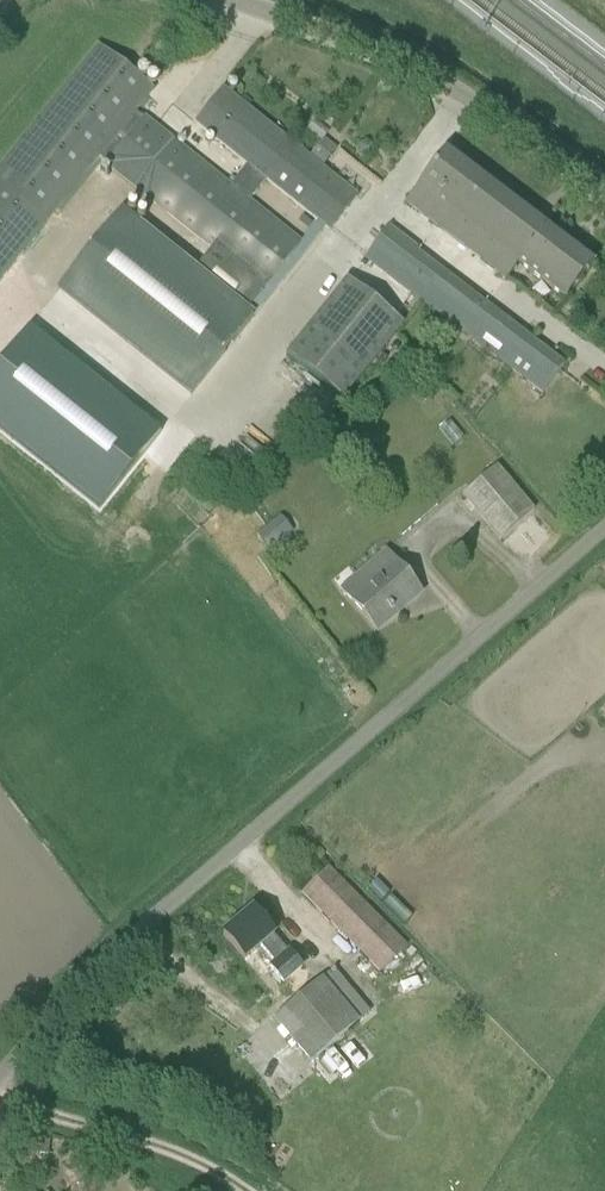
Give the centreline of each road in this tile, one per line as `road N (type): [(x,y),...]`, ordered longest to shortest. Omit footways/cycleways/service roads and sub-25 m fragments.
road 1 (unclassified): [(0,1070),(60,1000),(604,527)]
road 2 (unclassified): [(604,202),(477,105),(385,58),(219,0)]
road 3 (track): [(0,1079),(48,1113),(179,1155),(234,1190)]

